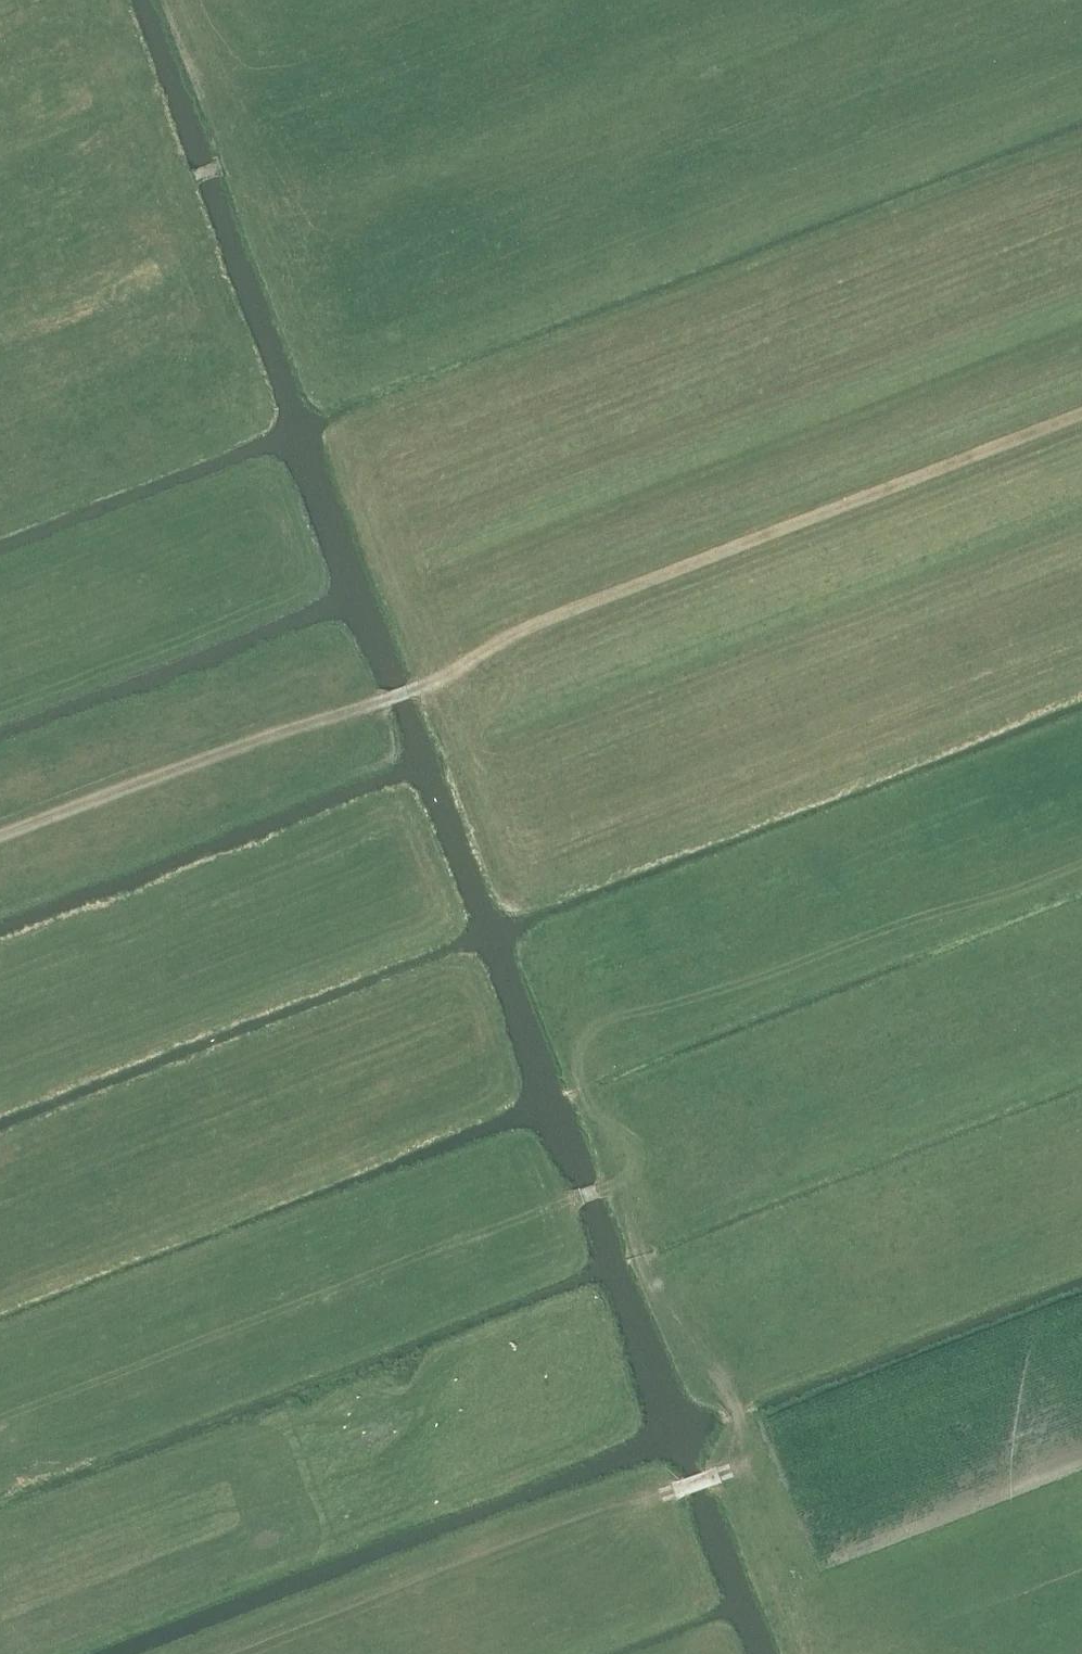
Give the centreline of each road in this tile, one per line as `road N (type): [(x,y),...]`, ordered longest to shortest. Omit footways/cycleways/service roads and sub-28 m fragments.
road 1 (track): [(0,840),(418,687),(518,628),(1081,407)]

